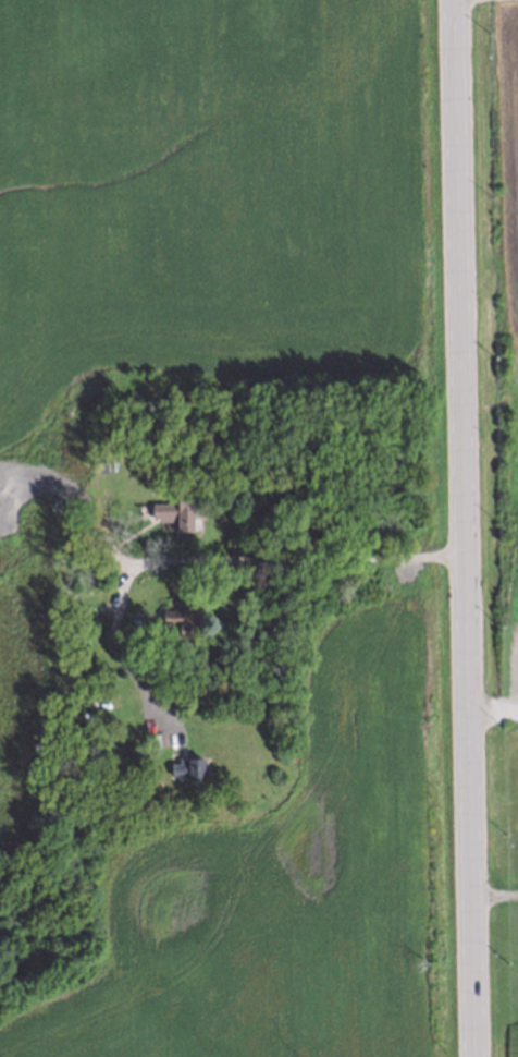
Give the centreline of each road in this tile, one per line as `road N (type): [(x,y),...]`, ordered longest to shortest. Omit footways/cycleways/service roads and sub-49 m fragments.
road 1 (primary): [(456,0),(475,1056)]

